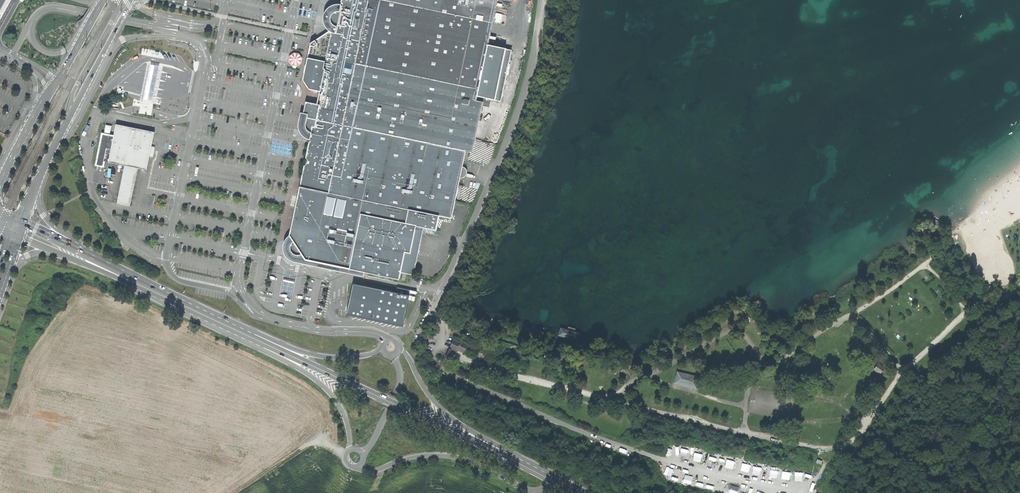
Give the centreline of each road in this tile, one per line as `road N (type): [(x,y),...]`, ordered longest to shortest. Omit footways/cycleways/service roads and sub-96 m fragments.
road 1 (primary): [(73,254),(578,492)]
road 2 (secondary): [(39,182),(131,0)]
road 3 (track): [(235,492),(320,439),(346,455)]

